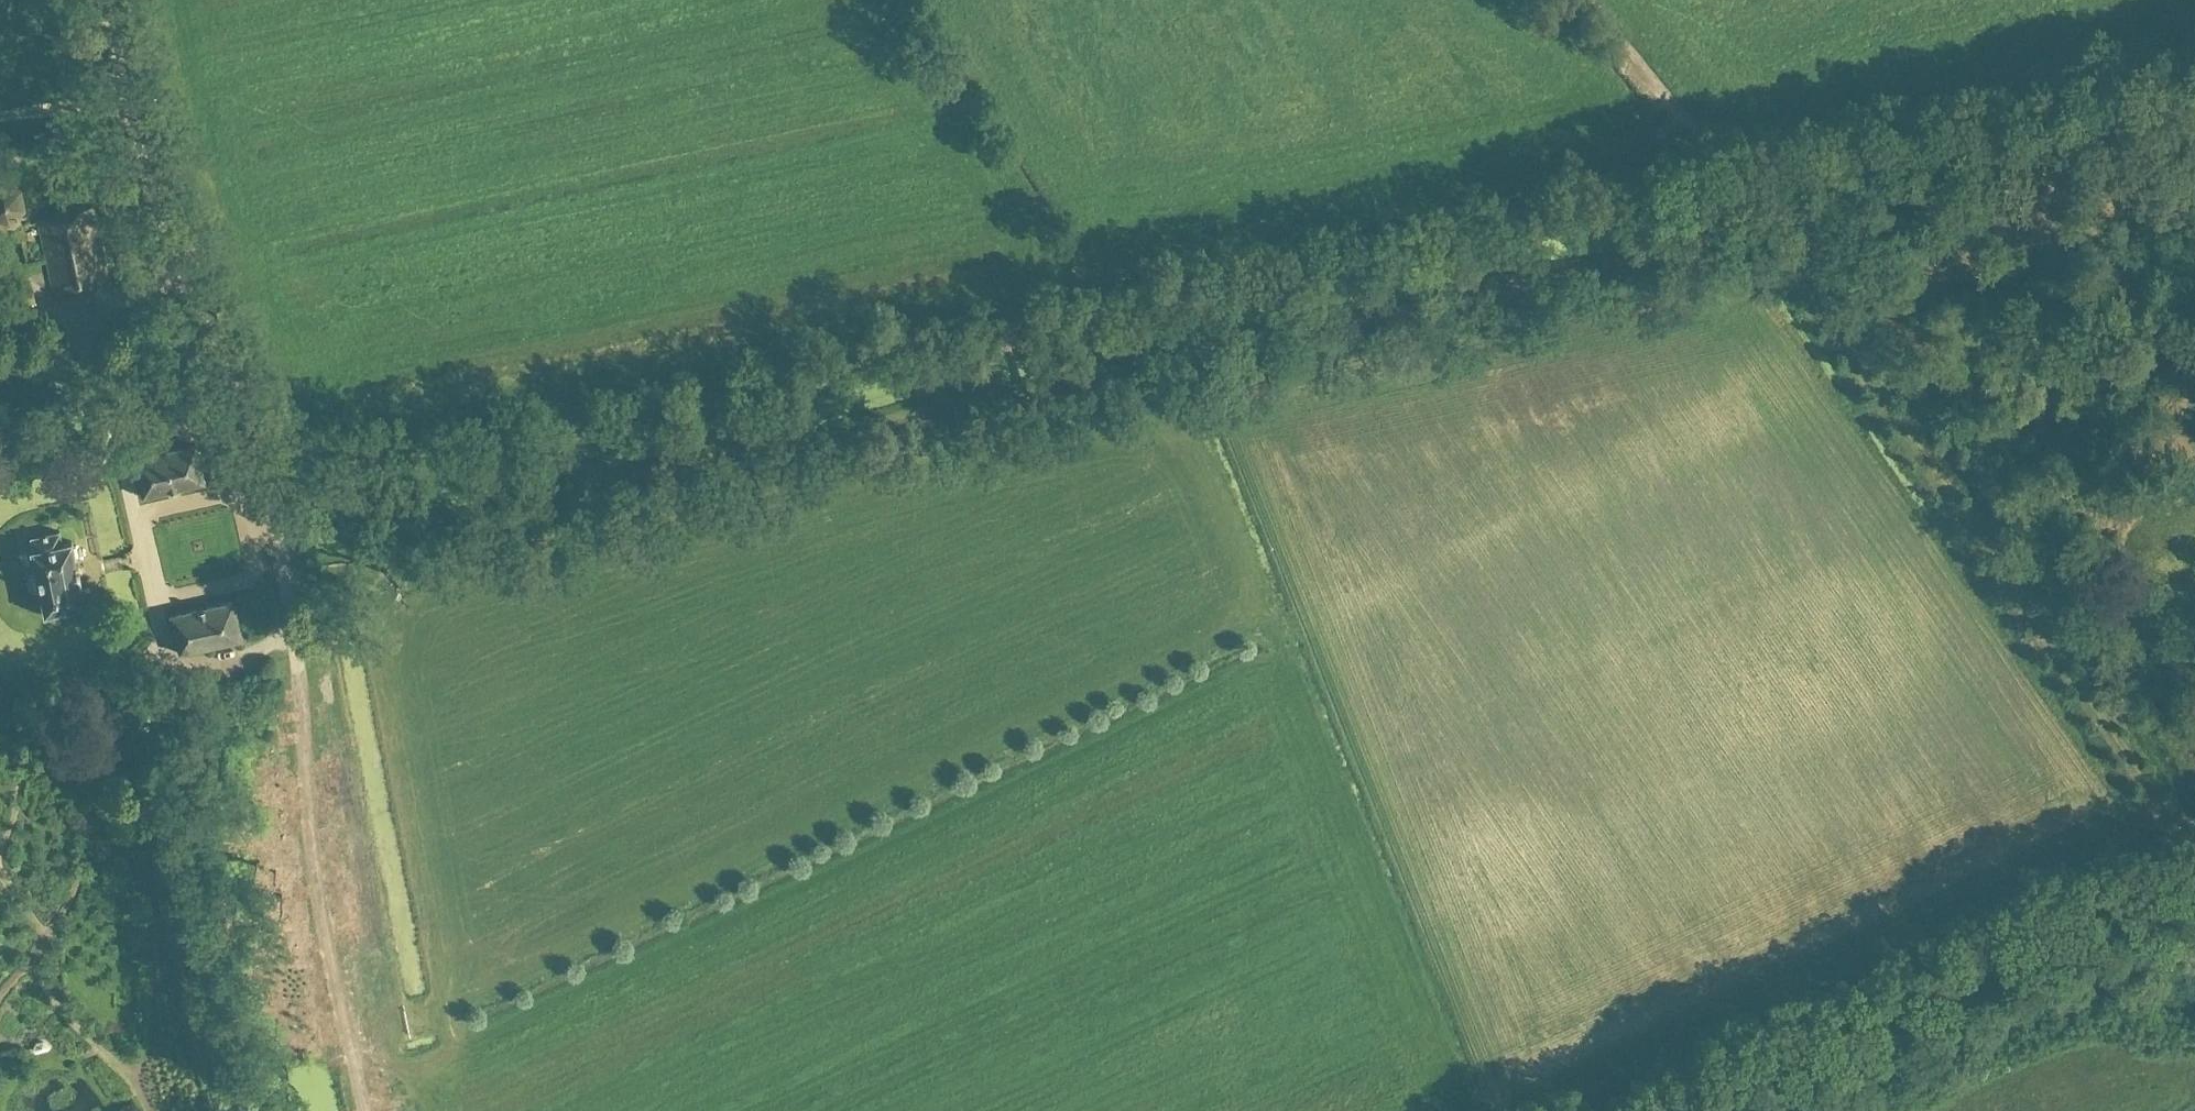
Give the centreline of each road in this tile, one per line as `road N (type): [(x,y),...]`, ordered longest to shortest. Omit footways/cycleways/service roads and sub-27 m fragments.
road 1 (unclassified): [(2194,51),(1720,125),(1656,92),(1578,0)]
road 2 (track): [(281,542),(296,717),(281,854),(344,1110)]

